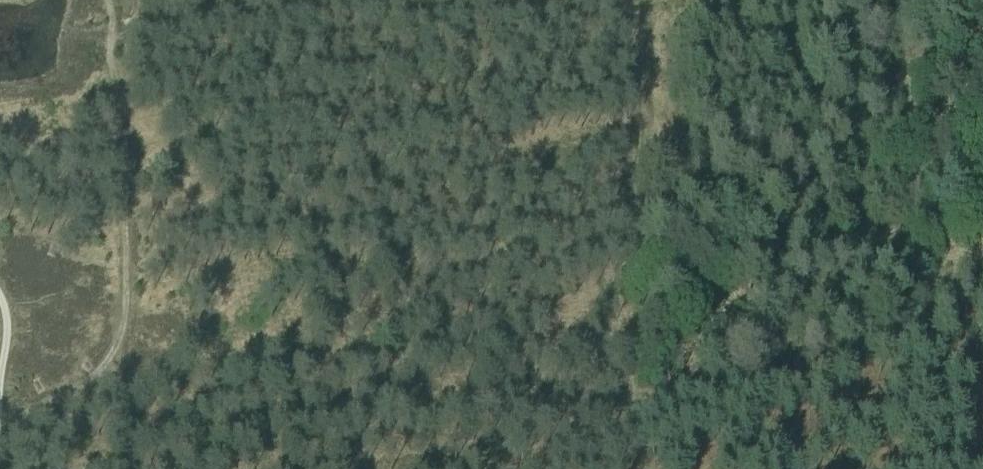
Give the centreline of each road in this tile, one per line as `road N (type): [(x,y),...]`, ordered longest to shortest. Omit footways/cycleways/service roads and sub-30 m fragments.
road 1 (track): [(636,0),(636,468)]

